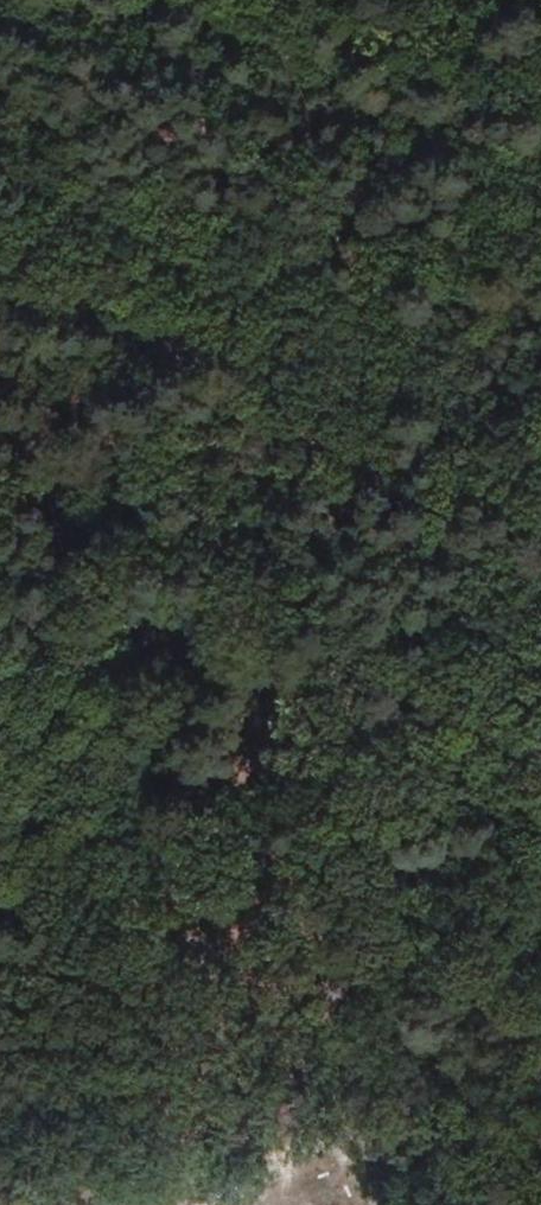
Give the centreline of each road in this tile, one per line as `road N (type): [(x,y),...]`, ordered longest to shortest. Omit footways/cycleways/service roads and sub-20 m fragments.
road 1 (track): [(0,160),(540,453)]

